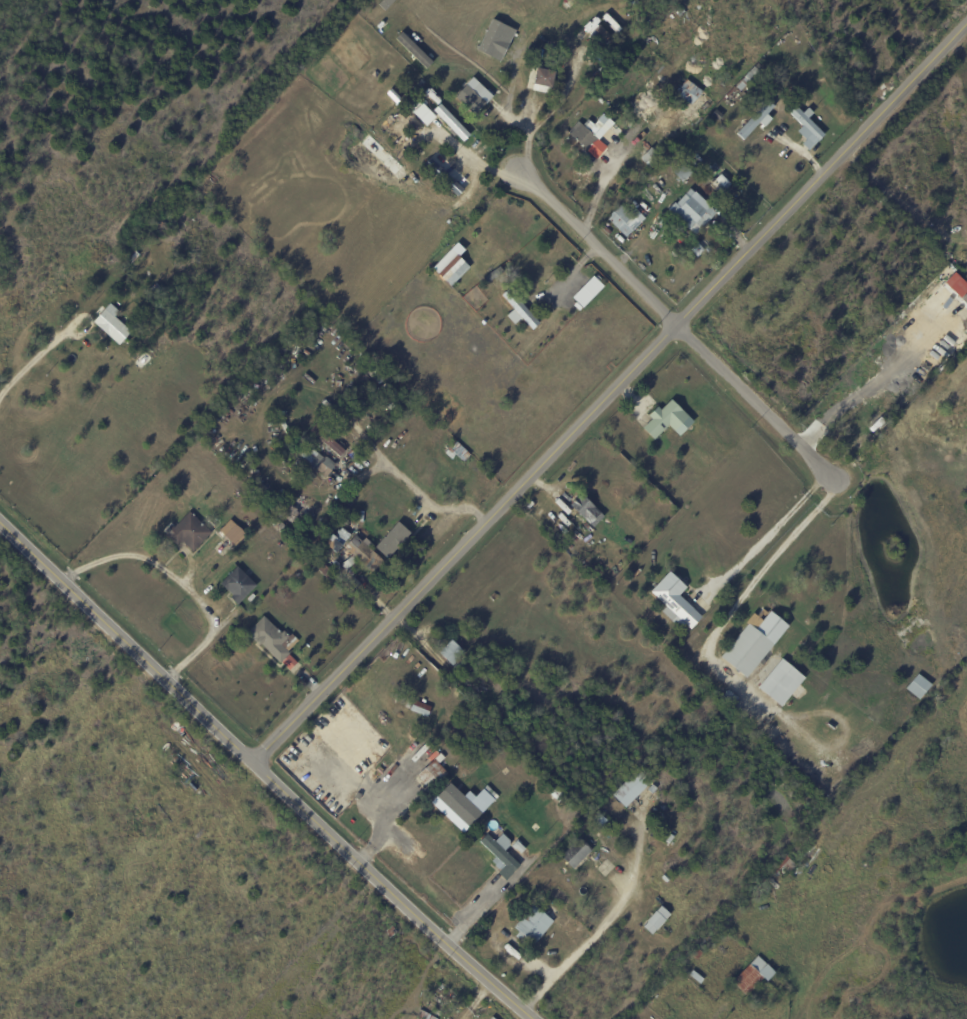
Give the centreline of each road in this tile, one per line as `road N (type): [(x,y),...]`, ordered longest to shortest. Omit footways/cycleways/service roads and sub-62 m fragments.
road 1 (residential): [(252,762),(966,23)]
road 2 (residential): [(0,522),(531,1018)]
road 3 (residential): [(512,176),(835,482)]

